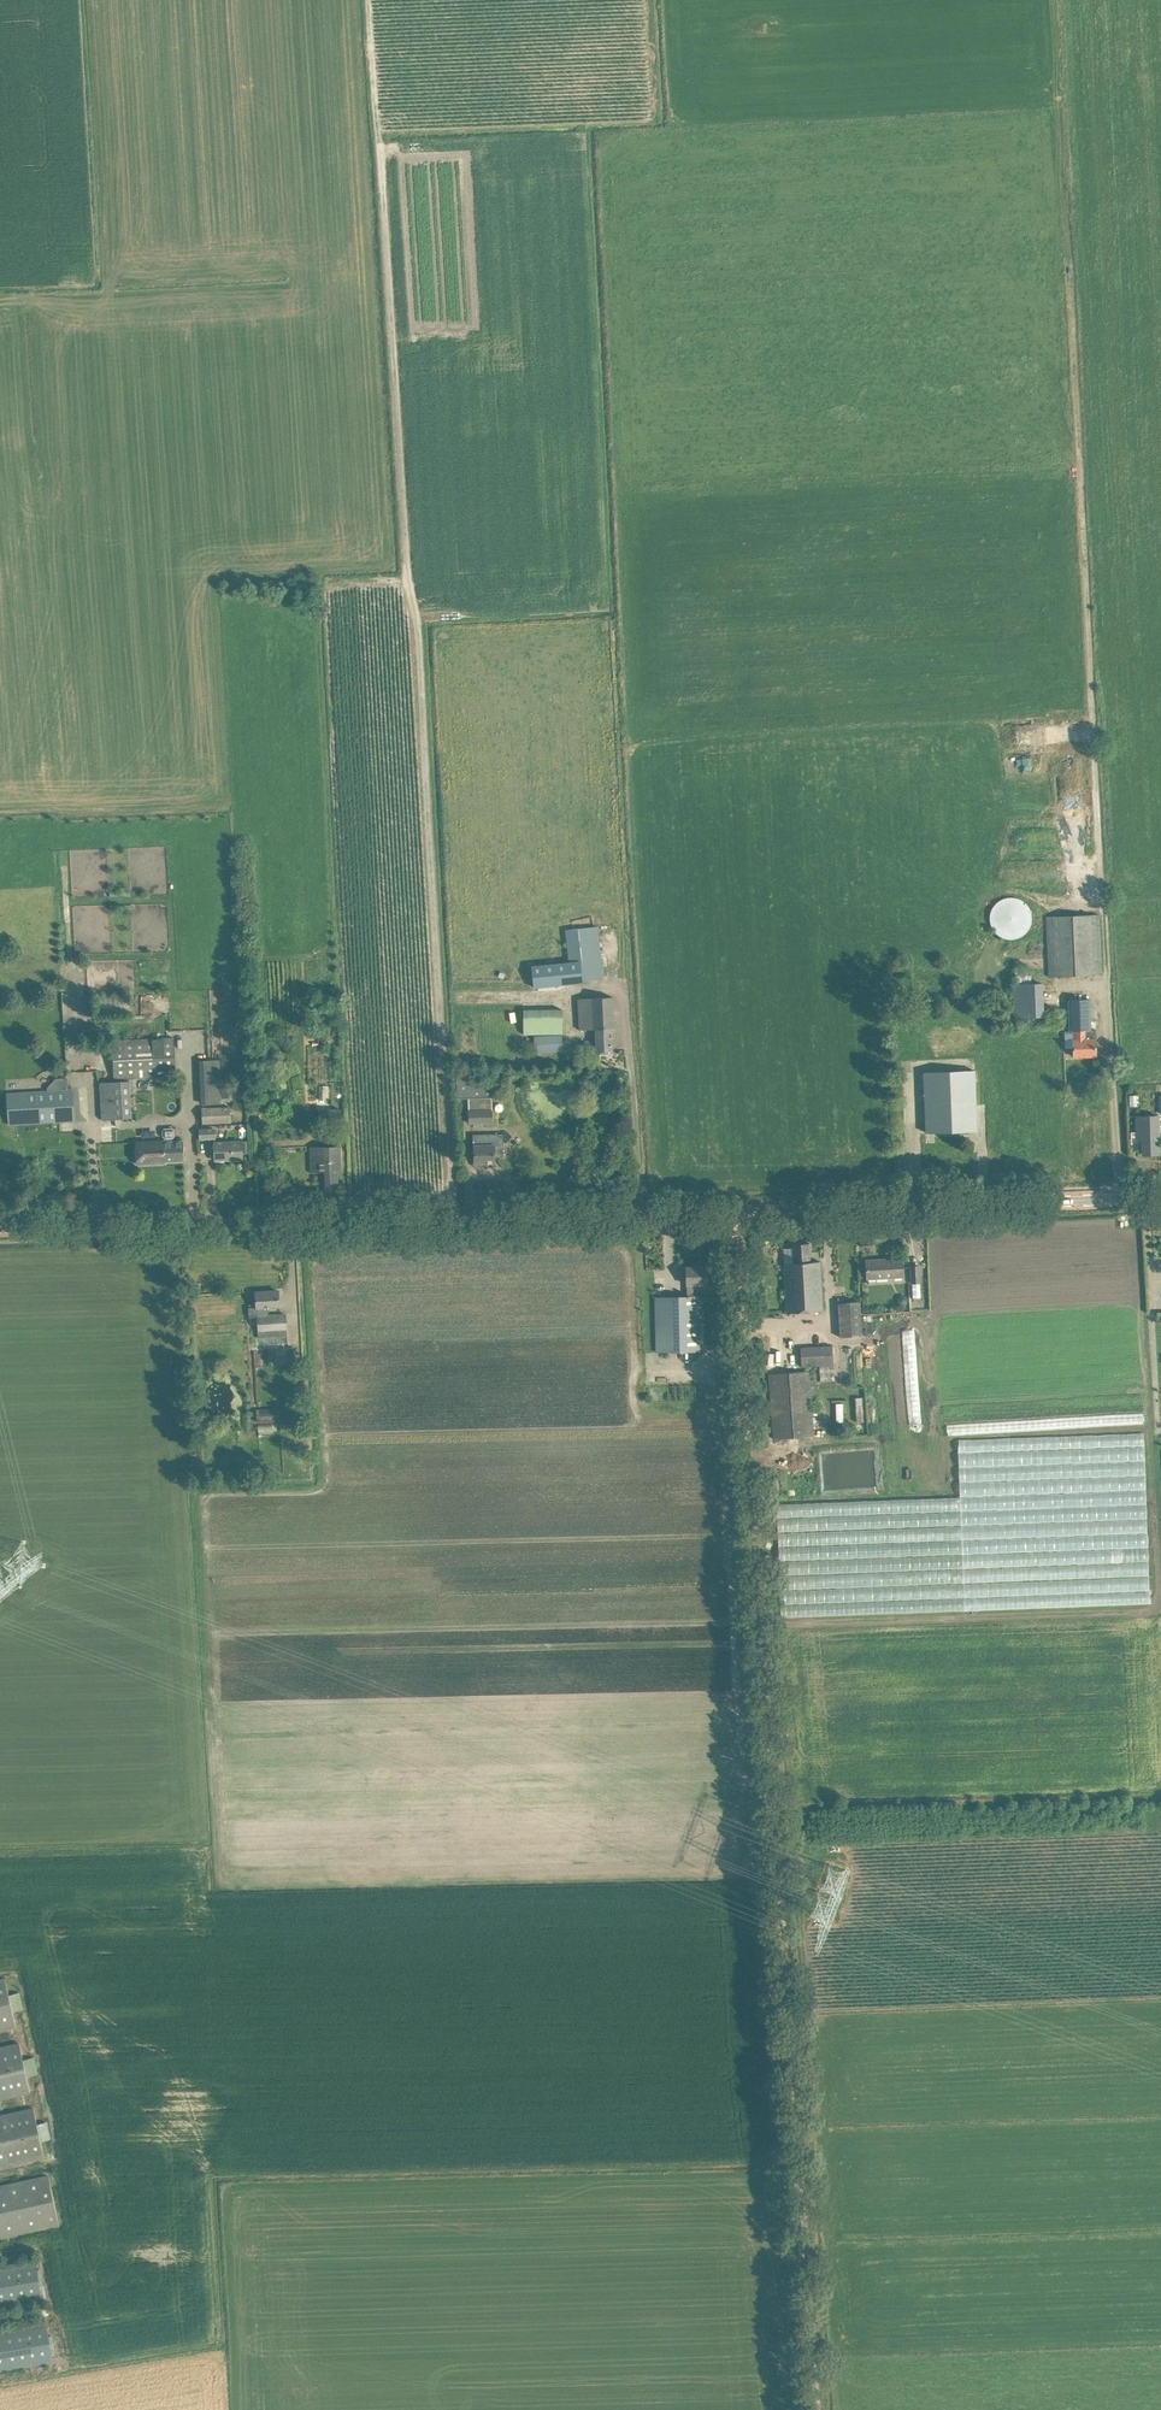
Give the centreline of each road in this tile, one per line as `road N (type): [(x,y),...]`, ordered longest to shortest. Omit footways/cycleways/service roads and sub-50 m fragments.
road 1 (track): [(732,1210),(821,2409)]
road 2 (tertiary): [(0,1228),(1160,1195)]
road 3 (track): [(379,141),(454,1215)]

